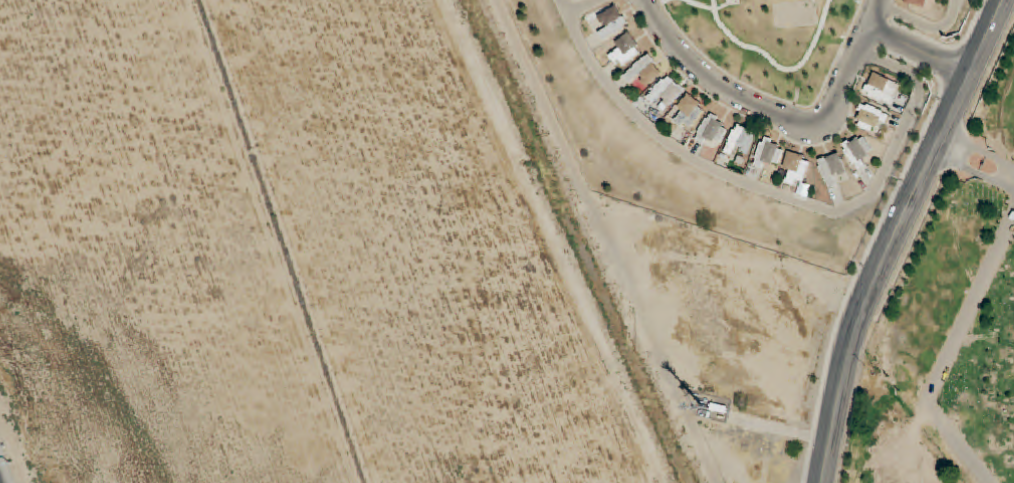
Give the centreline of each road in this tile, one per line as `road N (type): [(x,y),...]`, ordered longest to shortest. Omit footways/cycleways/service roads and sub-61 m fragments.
road 1 (secondary): [(827,482),(857,345),(901,221),(1004,0)]
road 2 (residential): [(644,0),(692,65),(725,93),(799,125),(833,109),(881,0)]

